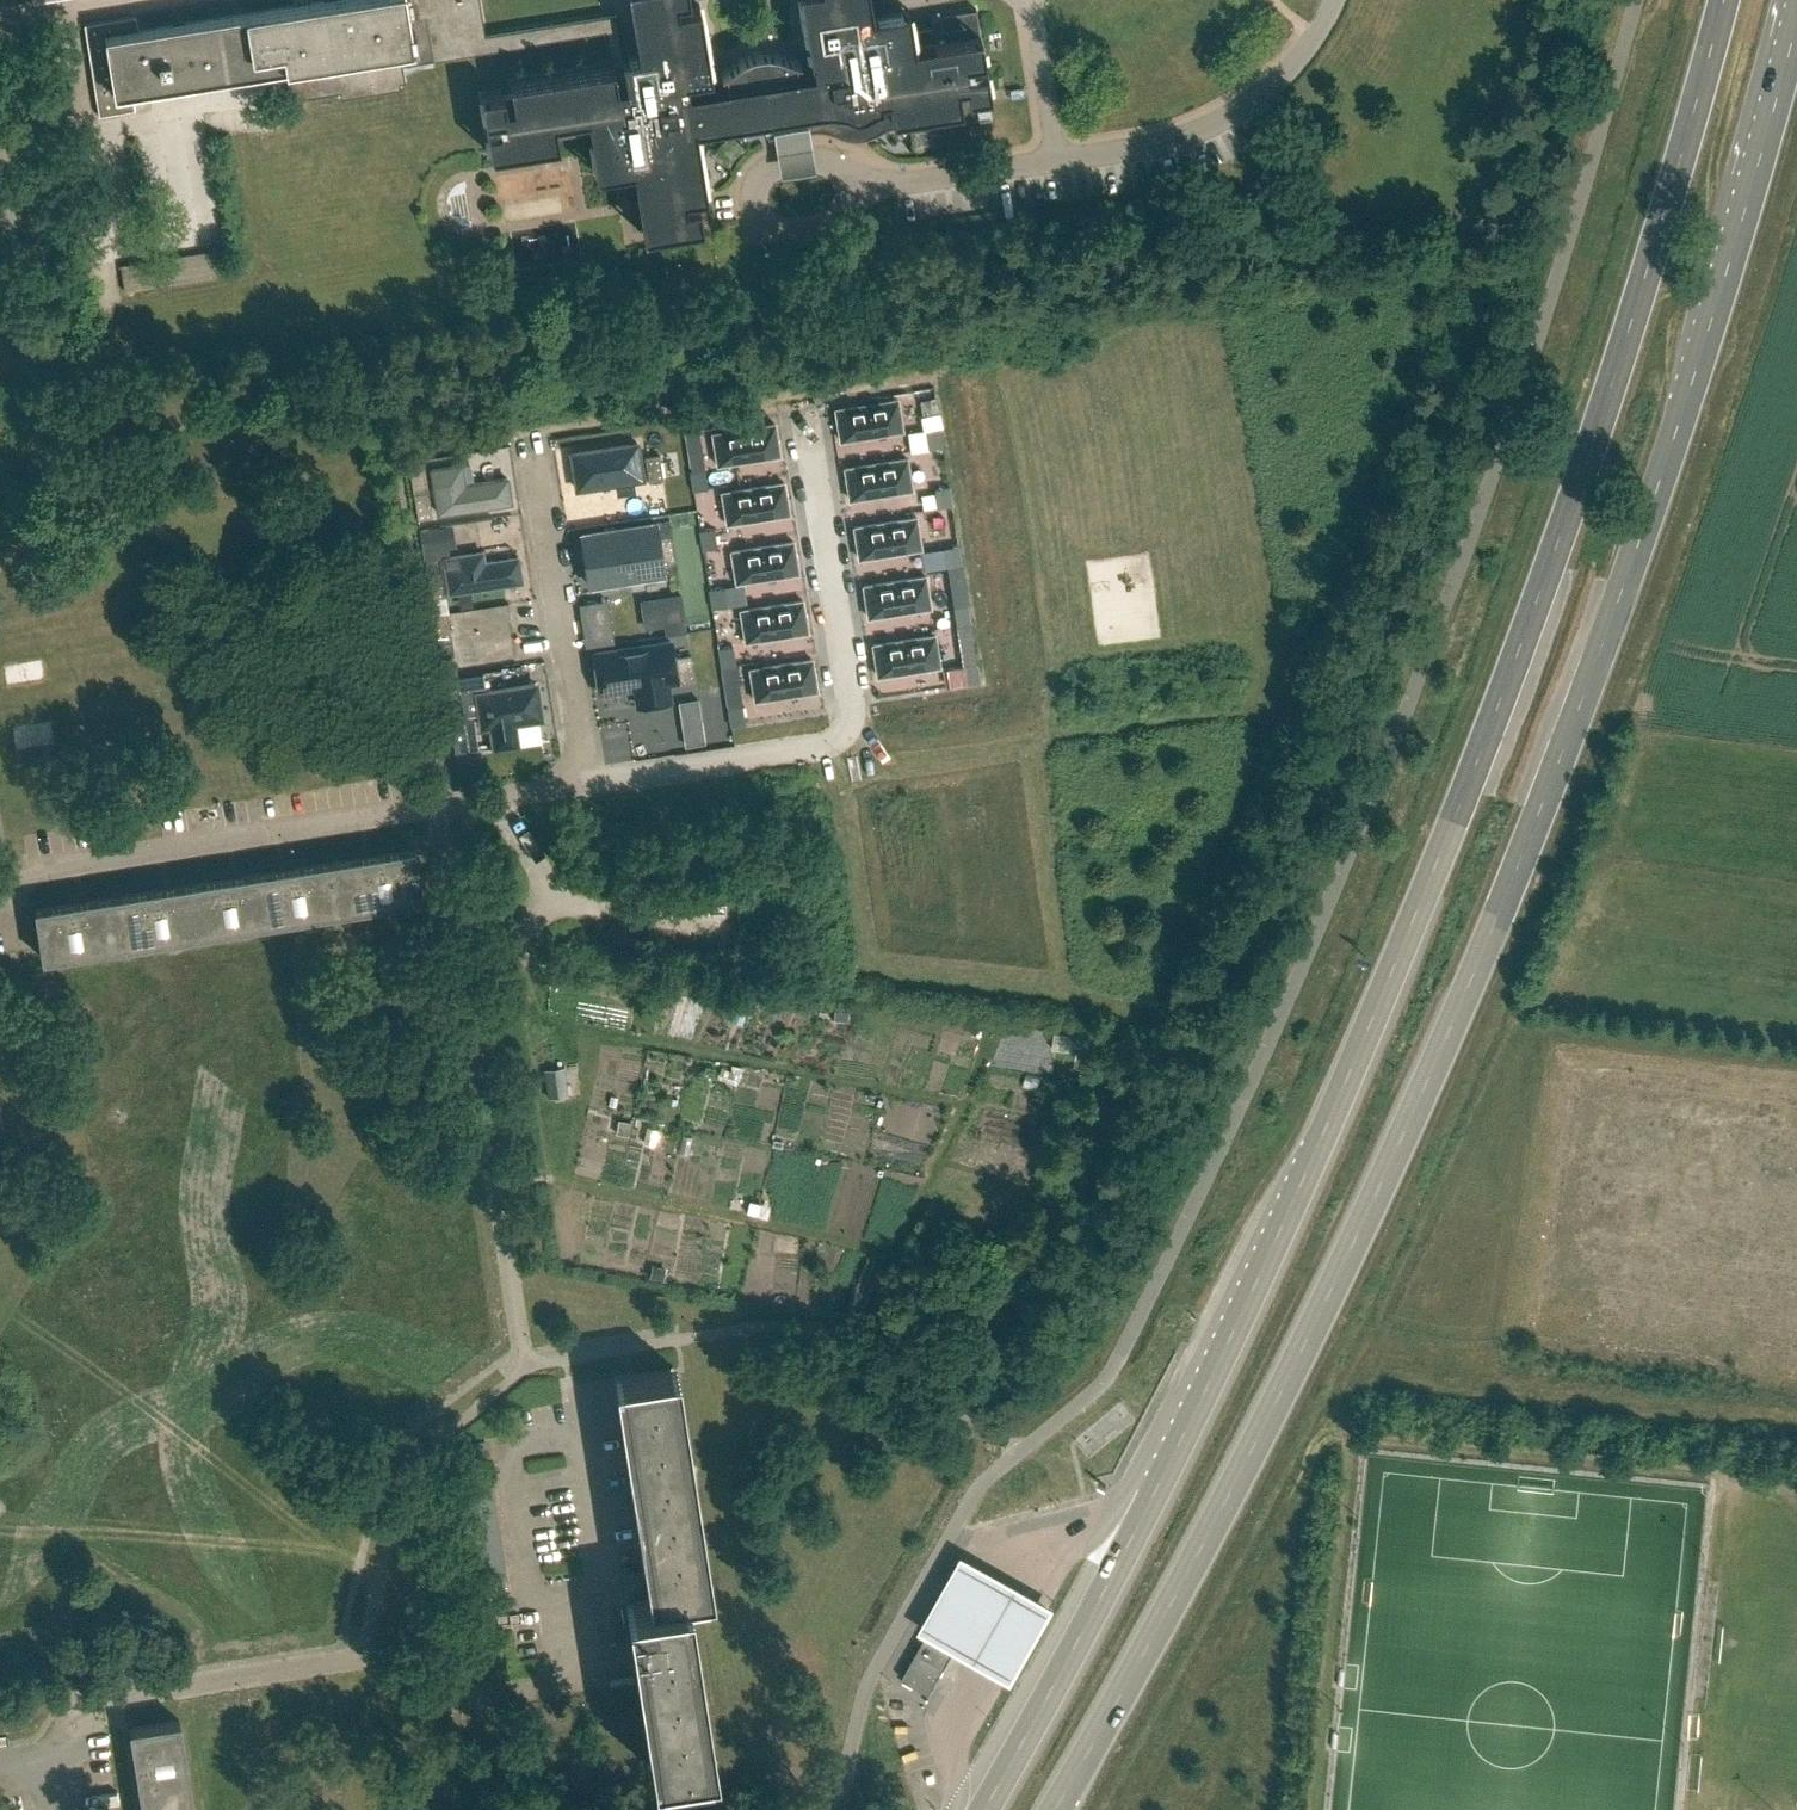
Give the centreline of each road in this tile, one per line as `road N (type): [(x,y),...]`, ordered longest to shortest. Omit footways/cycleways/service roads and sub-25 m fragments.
road 1 (primary): [(1726,0),(1666,223),(1530,626),(1415,922),(1183,1437),(983,1809)]
road 2 (primary): [(1055,1809),(1231,1496),(1481,966),(1697,376),(1796,27)]
road 3 (residential): [(0,1756),(43,1748),(96,1699),(375,1654),(448,1705),(577,1685),(565,1609)]
road 4 (residential): [(583,781),(829,746),(846,737),(851,709),(801,404)]
road 5 (residential): [(0,901),(42,871),(583,781)]
road 6 (residential): [(565,1609),(603,1580),(580,1437),(503,1449),(528,1594)]
road 7 (residential): [(533,457),(583,781)]

